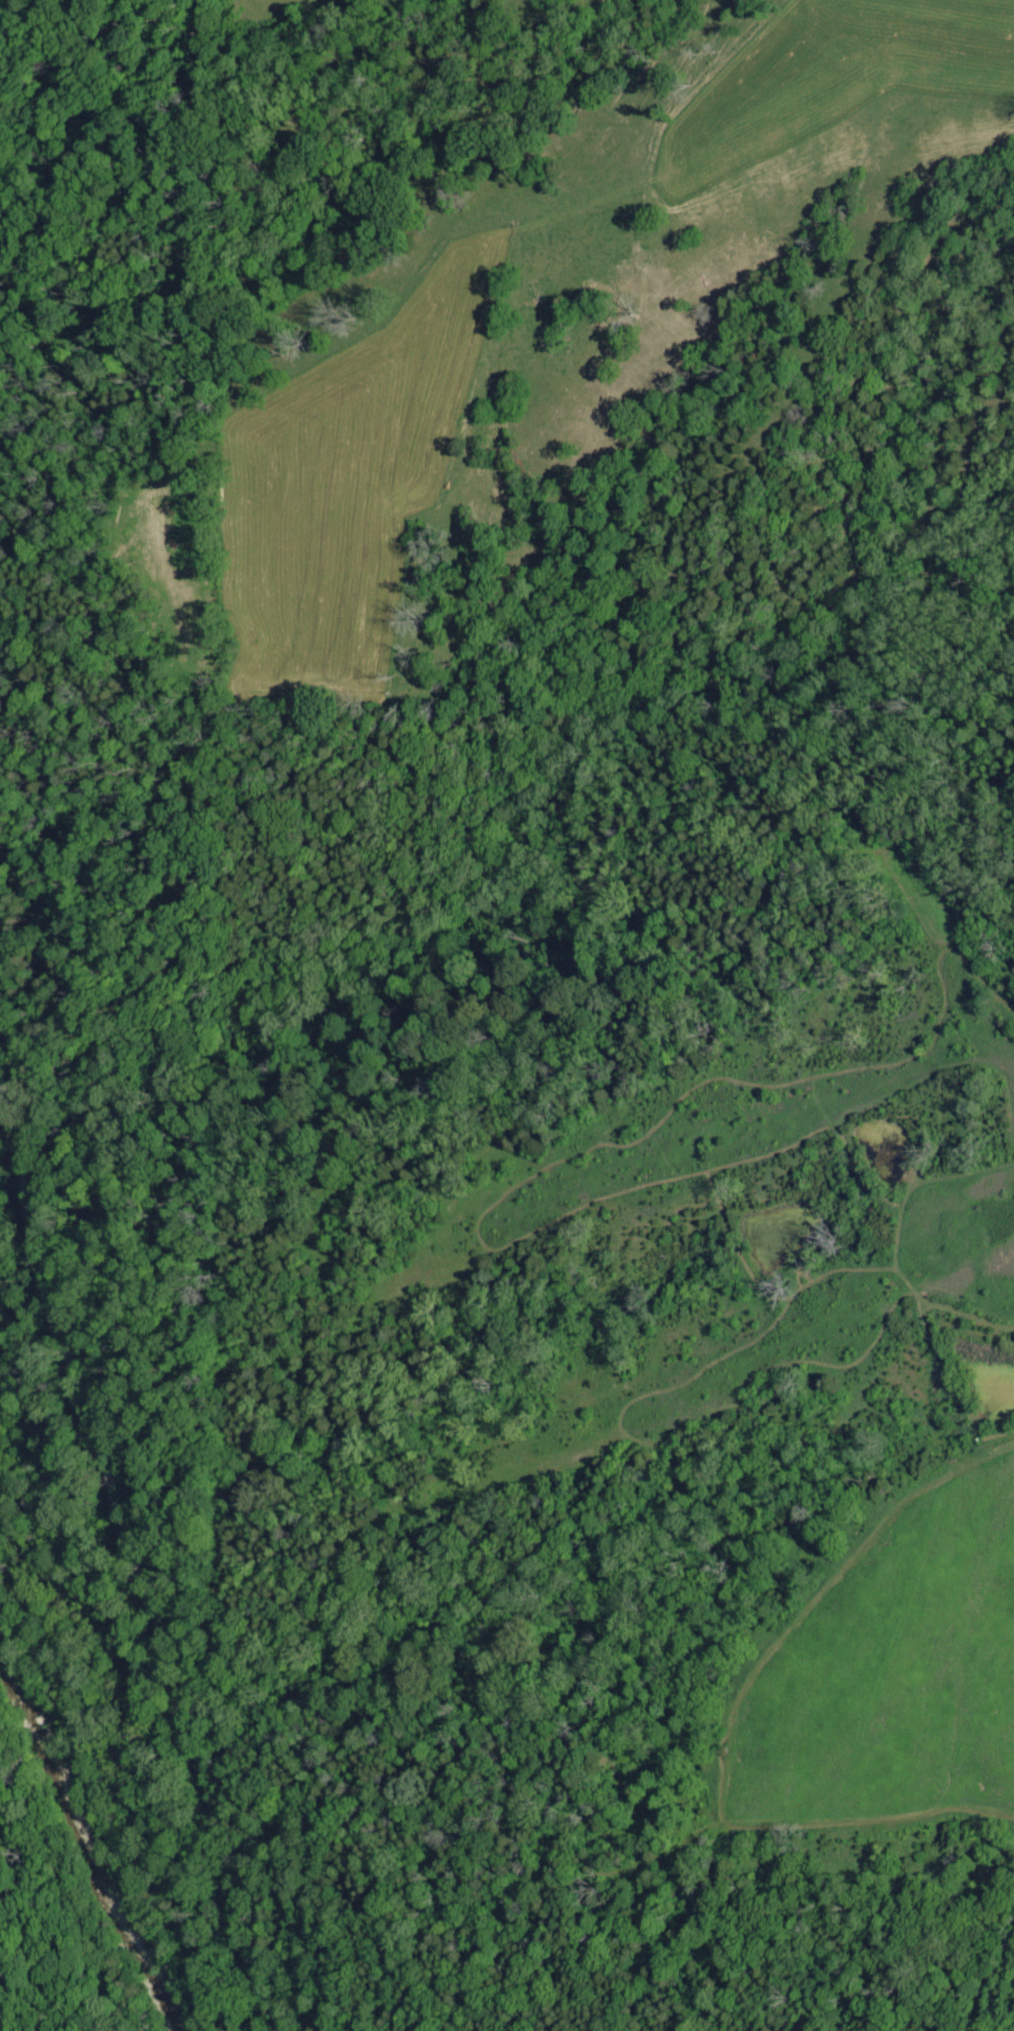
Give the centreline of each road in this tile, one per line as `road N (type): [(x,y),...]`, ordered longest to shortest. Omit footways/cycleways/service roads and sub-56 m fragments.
road 1 (residential): [(0,1061),(52,1284),(218,1851),(259,2030)]

